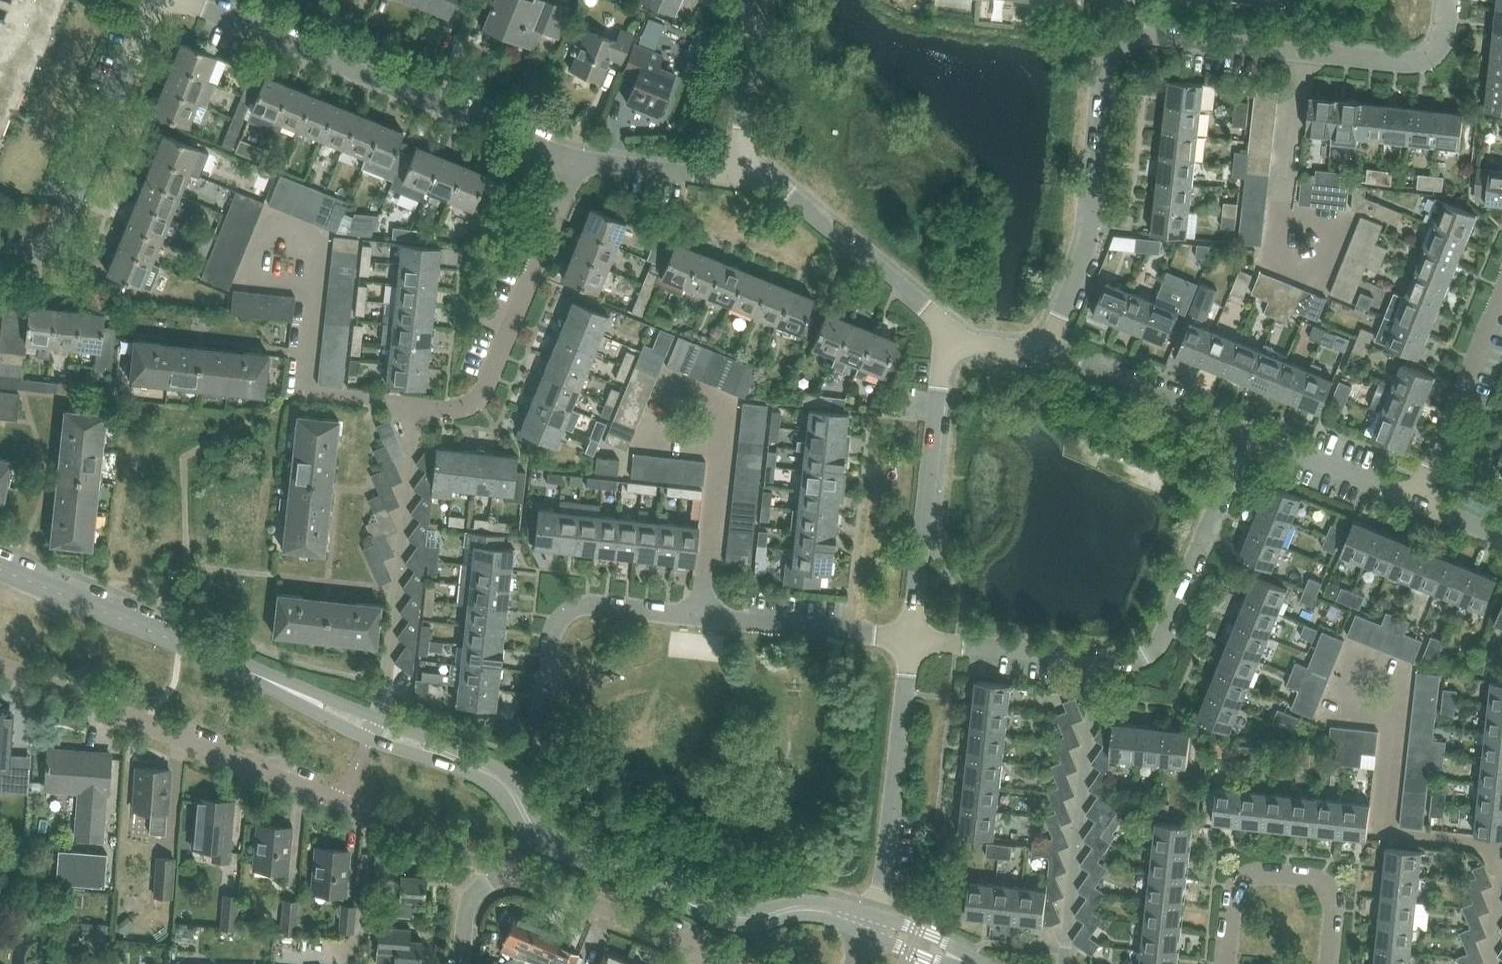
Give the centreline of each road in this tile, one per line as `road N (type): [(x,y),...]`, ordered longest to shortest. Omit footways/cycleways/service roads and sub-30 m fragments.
road 1 (tertiary): [(872,925),(809,908),(725,918),(563,857),(477,771),(0,572)]
road 2 (residential): [(1051,346),(1086,231),(1097,86),(1113,51),(1155,39),(1296,59)]
road 3 (residential): [(1249,434),(1168,632),(1151,651),(1127,661),(913,640)]
road 4 (residential): [(913,640),(582,605),(550,629),(539,728)]
road 5 (residential): [(568,162),(169,0)]
road 6 (residential): [(343,802),(0,664)]
road 7 (residential): [(415,407),(458,410),(480,388),(568,162)]
road 8 (residential): [(0,252),(48,246),(148,0)]
road 9 (residential): [(913,640),(940,363),(954,340)]
road 10 (residential): [(872,925),(886,884),(913,640)]
road 11 (residential): [(954,340),(738,155)]
road 12 (residential): [(272,256),(305,271),(294,391),(415,407)]
road 13 (residential): [(1296,59),(1281,253),(1307,263),(1316,237)]
road 14 (residential): [(1406,496),(1501,275)]
road 15 (residential): [(1249,434),(1051,346)]
road 16 (residential): [(1296,59),(1422,66),(1447,36),(1450,0)]
road 17 (residential): [(680,950),(511,880)]
road 18 (residential): [(738,155),(706,174),(568,162)]
road 19 (residential): [(1406,496),(1249,434)]
road 20 (residential): [(1325,963),(1329,893),(1282,876),(1237,888)]
road 21 (residential): [(738,155),(755,0)]

